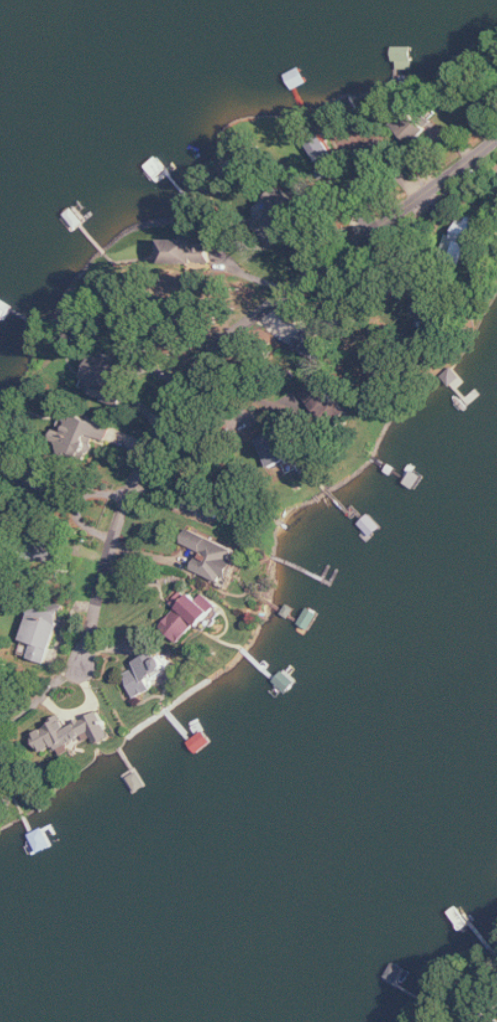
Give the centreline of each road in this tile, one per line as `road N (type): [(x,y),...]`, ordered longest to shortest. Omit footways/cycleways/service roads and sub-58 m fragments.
road 1 (residential): [(82,664),(129,483),(174,394),(240,324),(496,136)]

